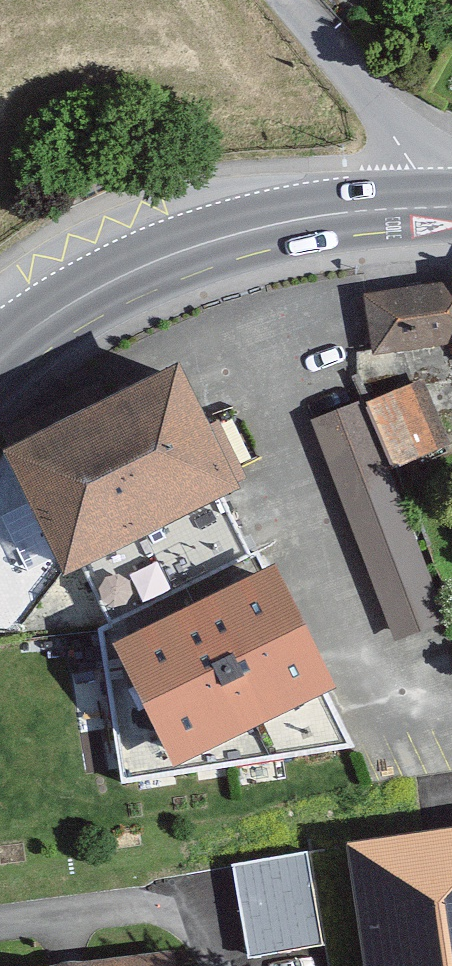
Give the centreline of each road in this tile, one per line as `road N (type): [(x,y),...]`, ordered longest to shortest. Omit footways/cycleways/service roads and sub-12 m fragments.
road 1 (secondary): [(441,205),(279,223),(191,245),(113,277),(0,355)]
road 2 (residential): [(441,205),(409,136),(288,0)]

